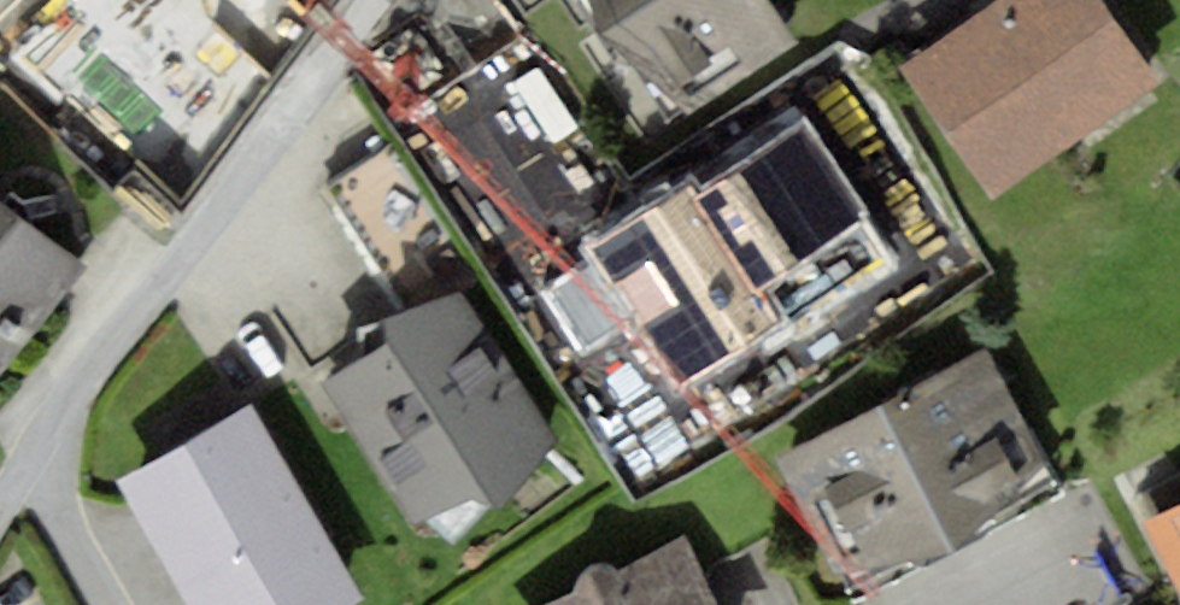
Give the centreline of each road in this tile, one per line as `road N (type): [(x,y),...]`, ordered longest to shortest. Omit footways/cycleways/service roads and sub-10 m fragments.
road 1 (residential): [(32,460),(390,0)]
road 2 (residential): [(32,460),(111,604)]

